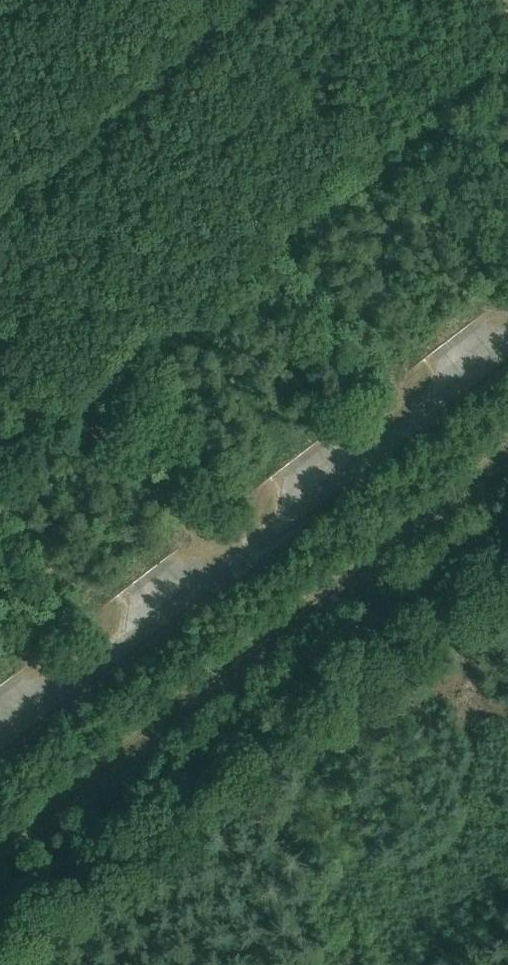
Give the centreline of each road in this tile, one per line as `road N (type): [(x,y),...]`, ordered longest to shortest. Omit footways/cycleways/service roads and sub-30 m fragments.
road 1 (track): [(0,911),(507,518)]

